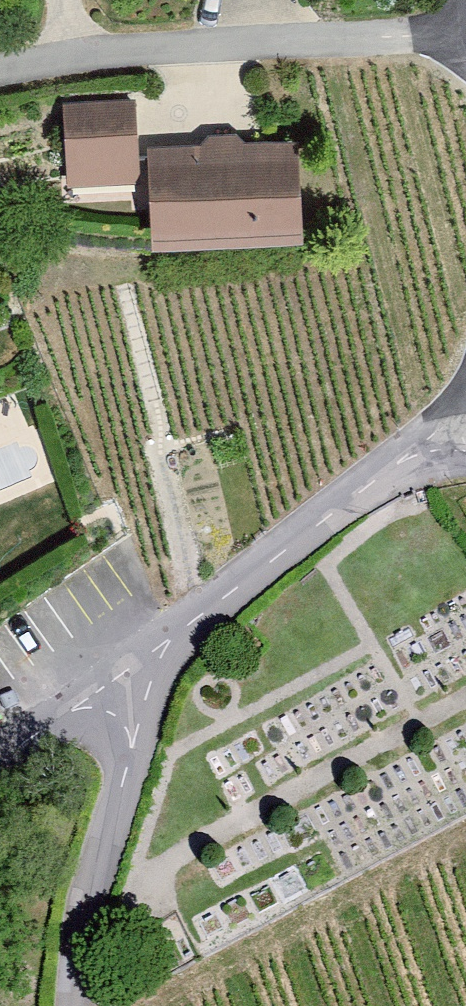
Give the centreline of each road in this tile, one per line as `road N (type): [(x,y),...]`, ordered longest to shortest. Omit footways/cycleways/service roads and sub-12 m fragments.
road 1 (residential): [(465,34),(0,66)]
road 2 (residential): [(128,670),(347,496),(465,431)]
road 3 (residential): [(73,1005),(85,913),(130,742),(128,670)]
road 4 (residential): [(128,670),(0,757)]

